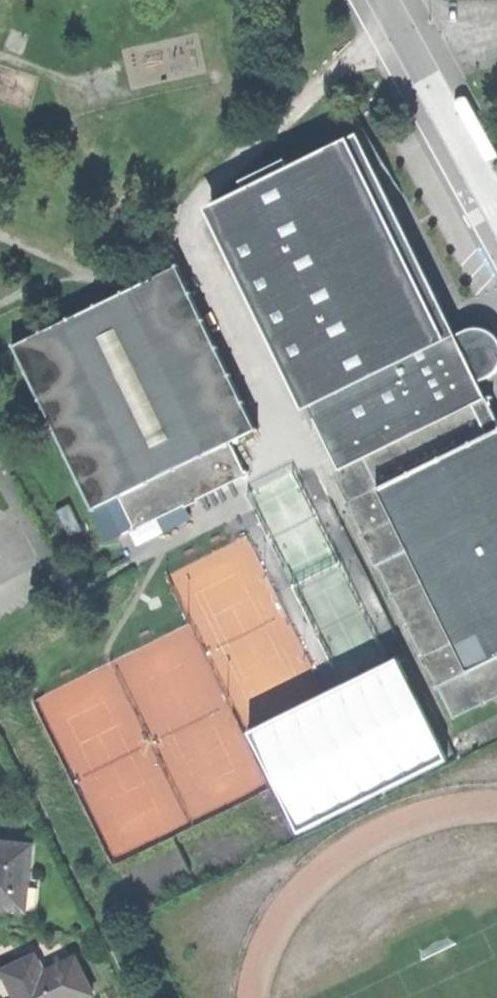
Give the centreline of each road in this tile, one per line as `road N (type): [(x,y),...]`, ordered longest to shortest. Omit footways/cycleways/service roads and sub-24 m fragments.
road 1 (unclassified): [(496,208),(385,0)]

